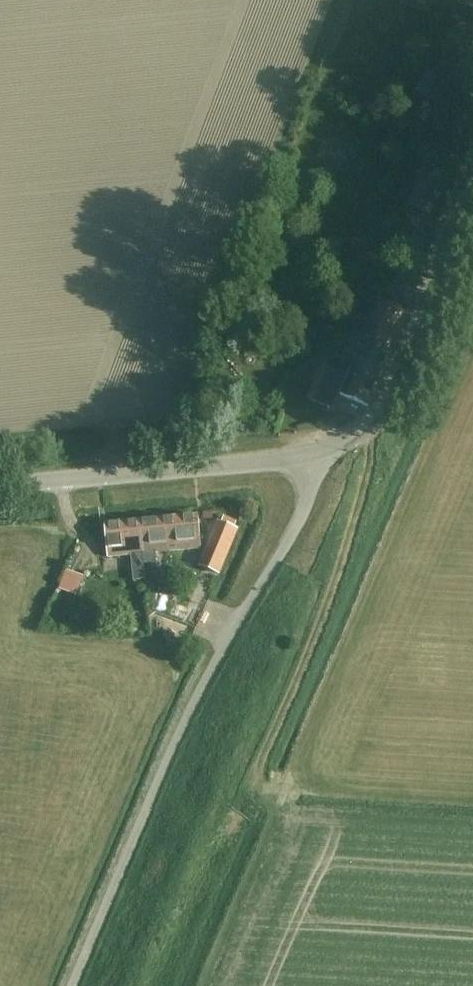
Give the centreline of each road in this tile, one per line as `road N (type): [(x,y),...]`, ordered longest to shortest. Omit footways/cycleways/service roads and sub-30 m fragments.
road 1 (unclassified): [(68,985),(137,816),(304,510),(321,457)]
road 2 (unclassified): [(0,489),(321,457)]
road 3 (unclassified): [(321,457),(369,424),(472,181)]

